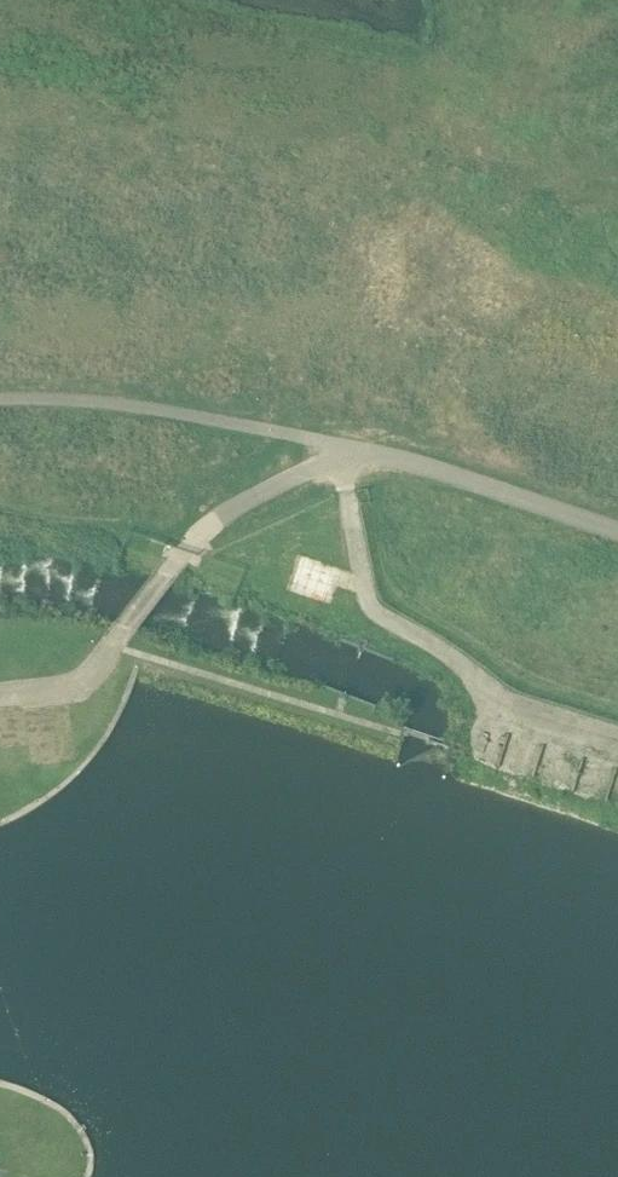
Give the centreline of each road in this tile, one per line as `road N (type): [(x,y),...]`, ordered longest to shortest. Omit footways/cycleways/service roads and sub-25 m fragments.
road 1 (unclassified): [(617,742),(511,709),(369,605),(340,460)]
road 2 (unclassified): [(0,698),(69,691),(205,530),(270,488),(340,460)]
road 3 (unclassified): [(367,454),(617,532)]

